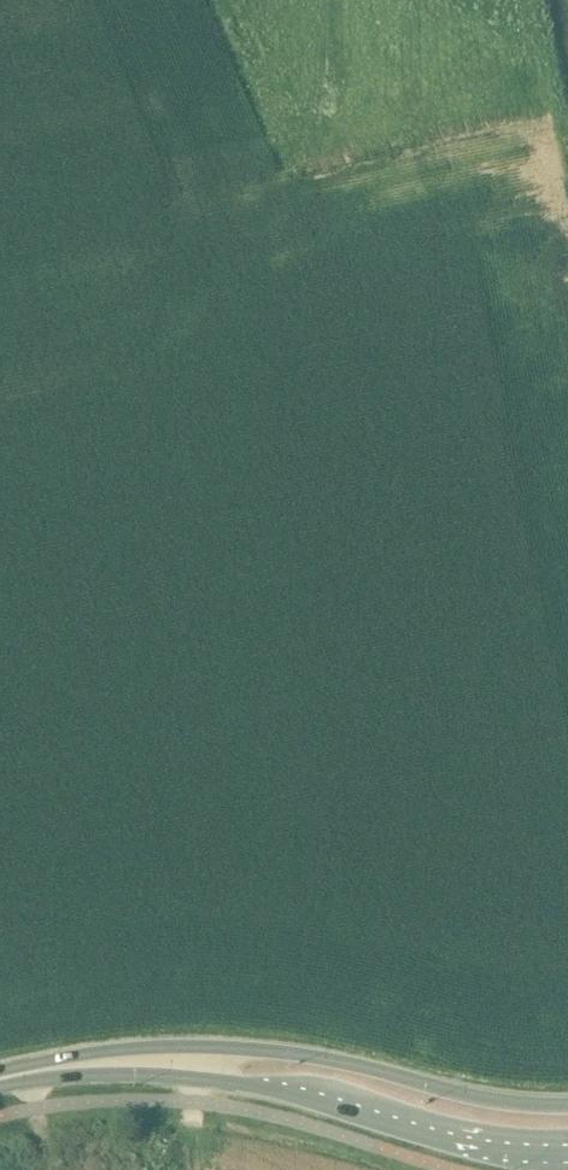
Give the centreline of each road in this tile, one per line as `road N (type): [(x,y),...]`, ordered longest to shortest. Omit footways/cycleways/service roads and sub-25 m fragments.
road 1 (secondary): [(88,1067),(282,1091),(516,1160),(567,1164)]
road 2 (secondary): [(567,1107),(490,1102),(245,1056),(164,1056),(88,1067)]

